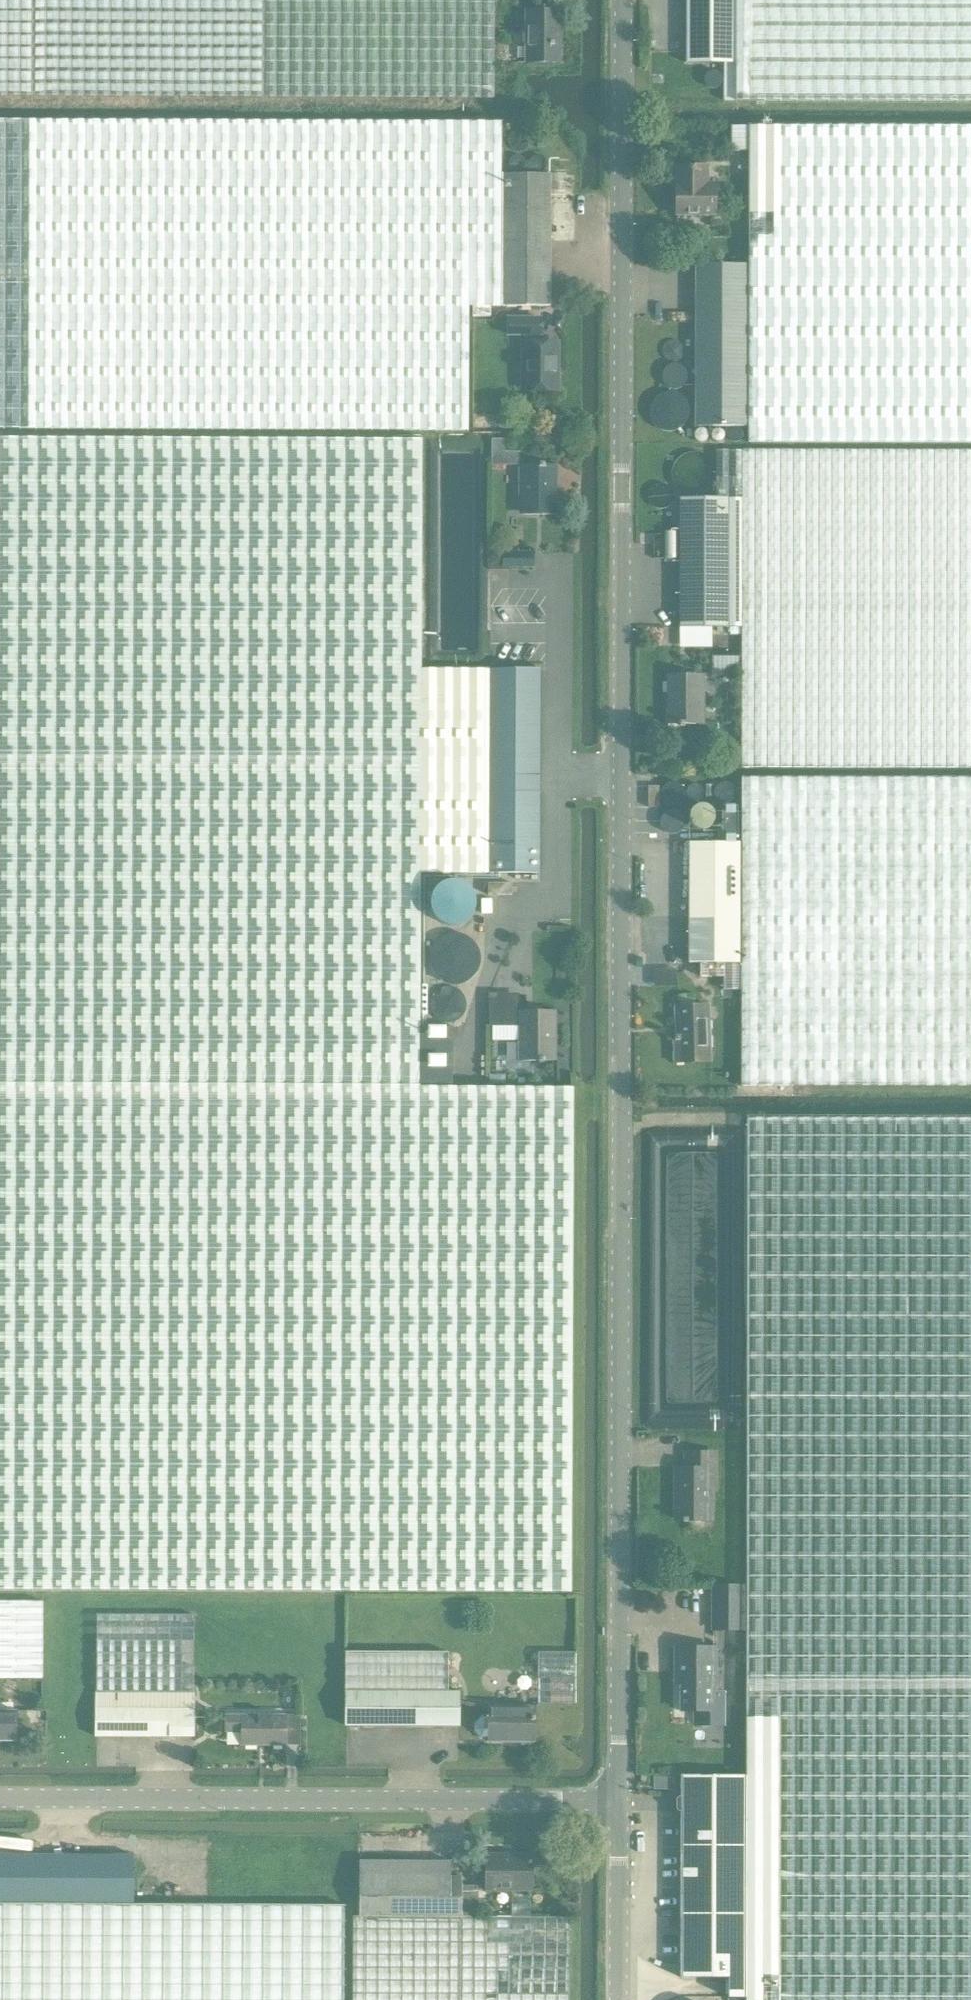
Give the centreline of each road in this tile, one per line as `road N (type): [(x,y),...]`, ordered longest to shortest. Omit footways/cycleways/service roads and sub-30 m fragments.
road 1 (unclassified): [(620,1804),(626,0)]
road 2 (unclassified): [(0,1800),(620,1804)]
road 3 (unclassified): [(619,1999),(620,1804)]

